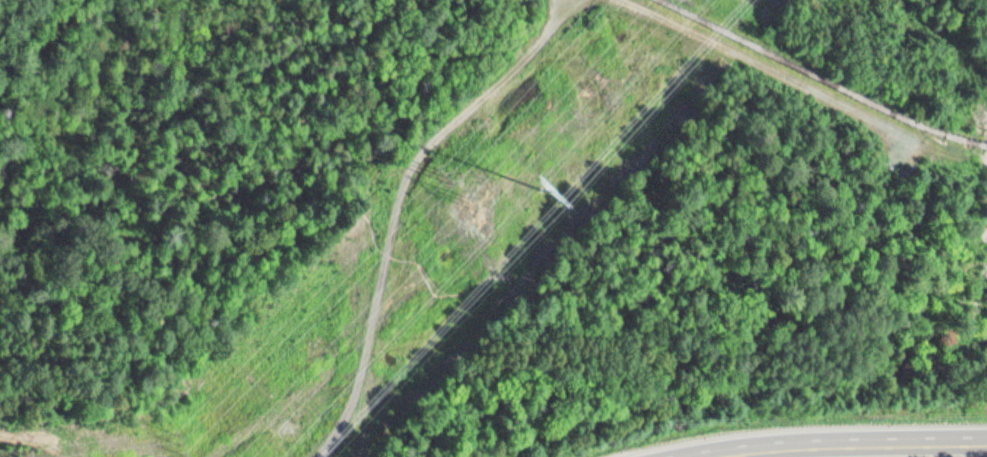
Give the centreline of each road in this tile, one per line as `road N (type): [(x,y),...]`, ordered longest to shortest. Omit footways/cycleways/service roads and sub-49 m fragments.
road 1 (track): [(319,456),(355,409),(409,175),(542,39),(566,0)]
road 2 (track): [(937,149),(628,0)]
road 3 (secondary): [(986,438),(856,440),(682,456)]

